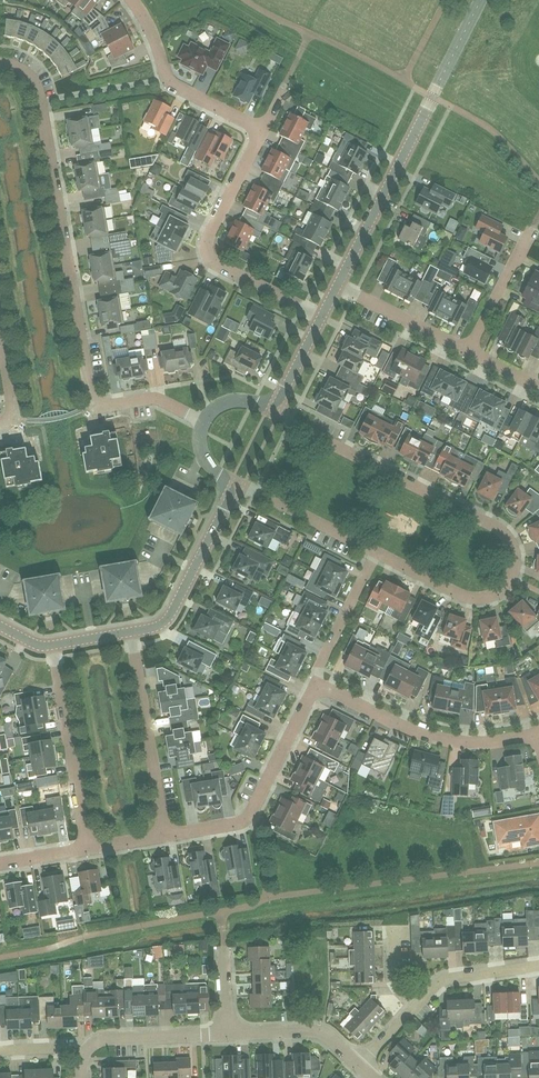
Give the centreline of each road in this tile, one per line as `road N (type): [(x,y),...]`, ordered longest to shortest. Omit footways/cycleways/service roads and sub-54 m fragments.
road 1 (residential): [(0,66),(28,73),(37,85),(95,404),(155,398),(205,423)]
road 2 (residential): [(273,411),(500,528),(516,561),(503,591),(472,598),(377,552)]
road 3 (residential): [(321,318),(208,252),(262,129)]
road 4 (residential): [(313,683),(421,734),(496,743),(538,732)]
road 5 (residential): [(167,838),(239,824),(255,813),(313,683)]
road 6 (residential): [(167,838),(131,631)]
road 7 (residential): [(338,284),(432,97)]
road 8 (residential): [(88,851),(54,646)]
road 9 (residential): [(262,129),(167,80),(132,0)]
road 10 (residential): [(237,484),(172,612),(154,628),(131,631)]
road 11 (residential): [(377,552),(237,484)]
road 12 (residential): [(474,353),(338,284)]
road 13 (residential): [(230,1035),(98,1039),(85,1048)]
road 14 (residential): [(363,1070),(320,1032),(230,1035)]
road 15 (residential): [(313,683),(377,552)]
road 16 (residential): [(418,1007),(454,976),(538,965)]
road 17 (residential): [(474,353),(526,243)]

